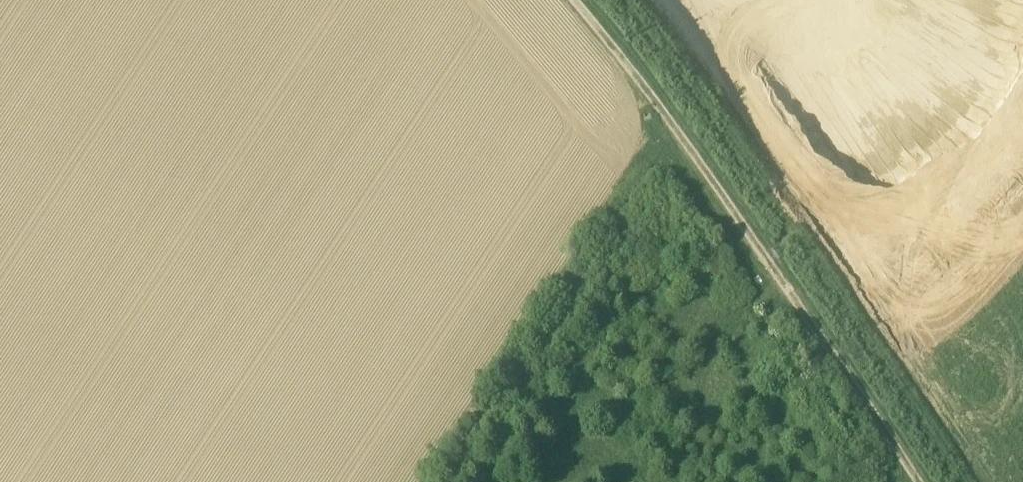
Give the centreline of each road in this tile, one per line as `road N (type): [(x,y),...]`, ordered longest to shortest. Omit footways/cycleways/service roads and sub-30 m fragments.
road 1 (track): [(919,481),(789,285),(561,0)]

